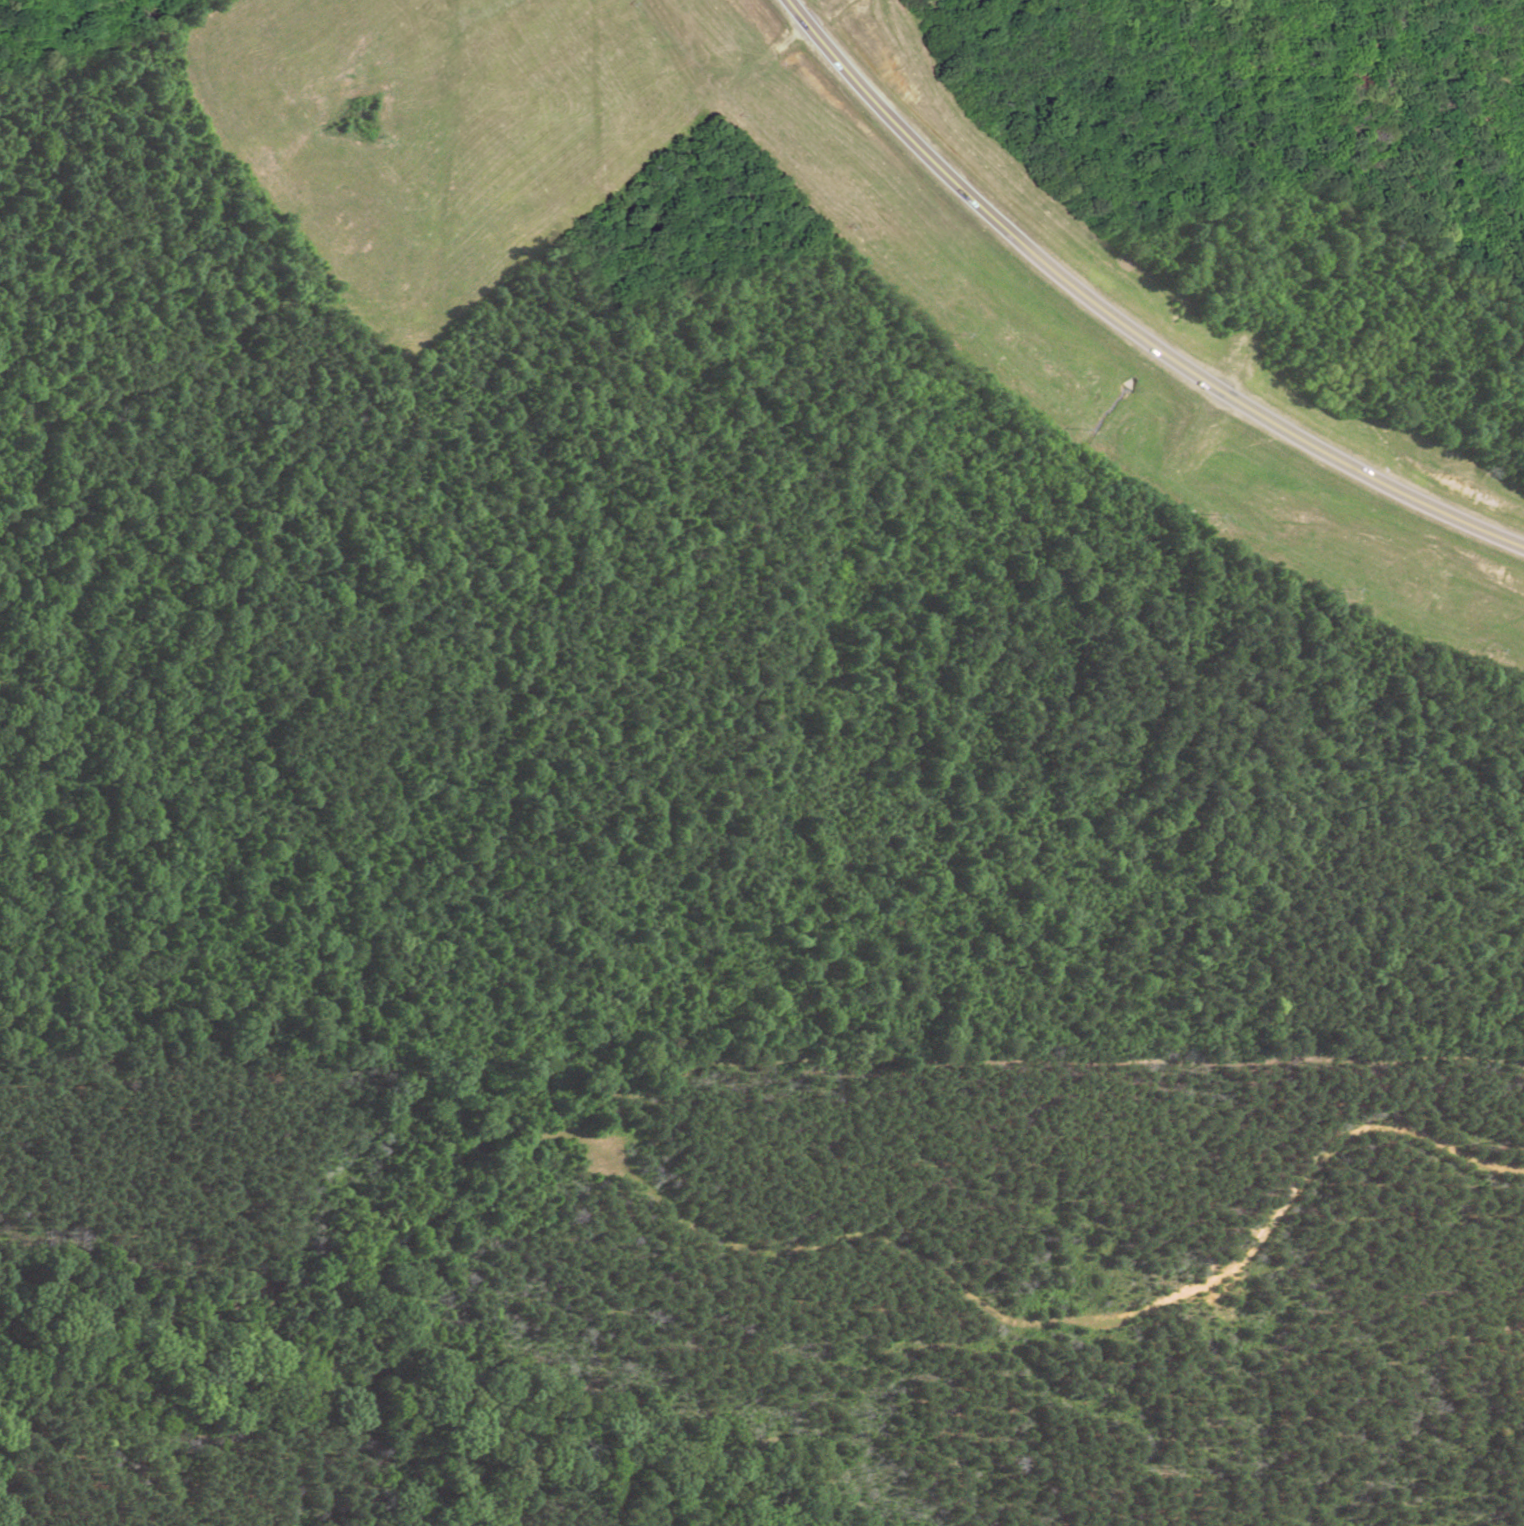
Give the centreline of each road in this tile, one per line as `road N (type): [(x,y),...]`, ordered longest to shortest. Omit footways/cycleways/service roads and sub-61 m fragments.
road 1 (primary): [(800,0),(977,202),(1123,330),(1328,460),(1523,542)]

